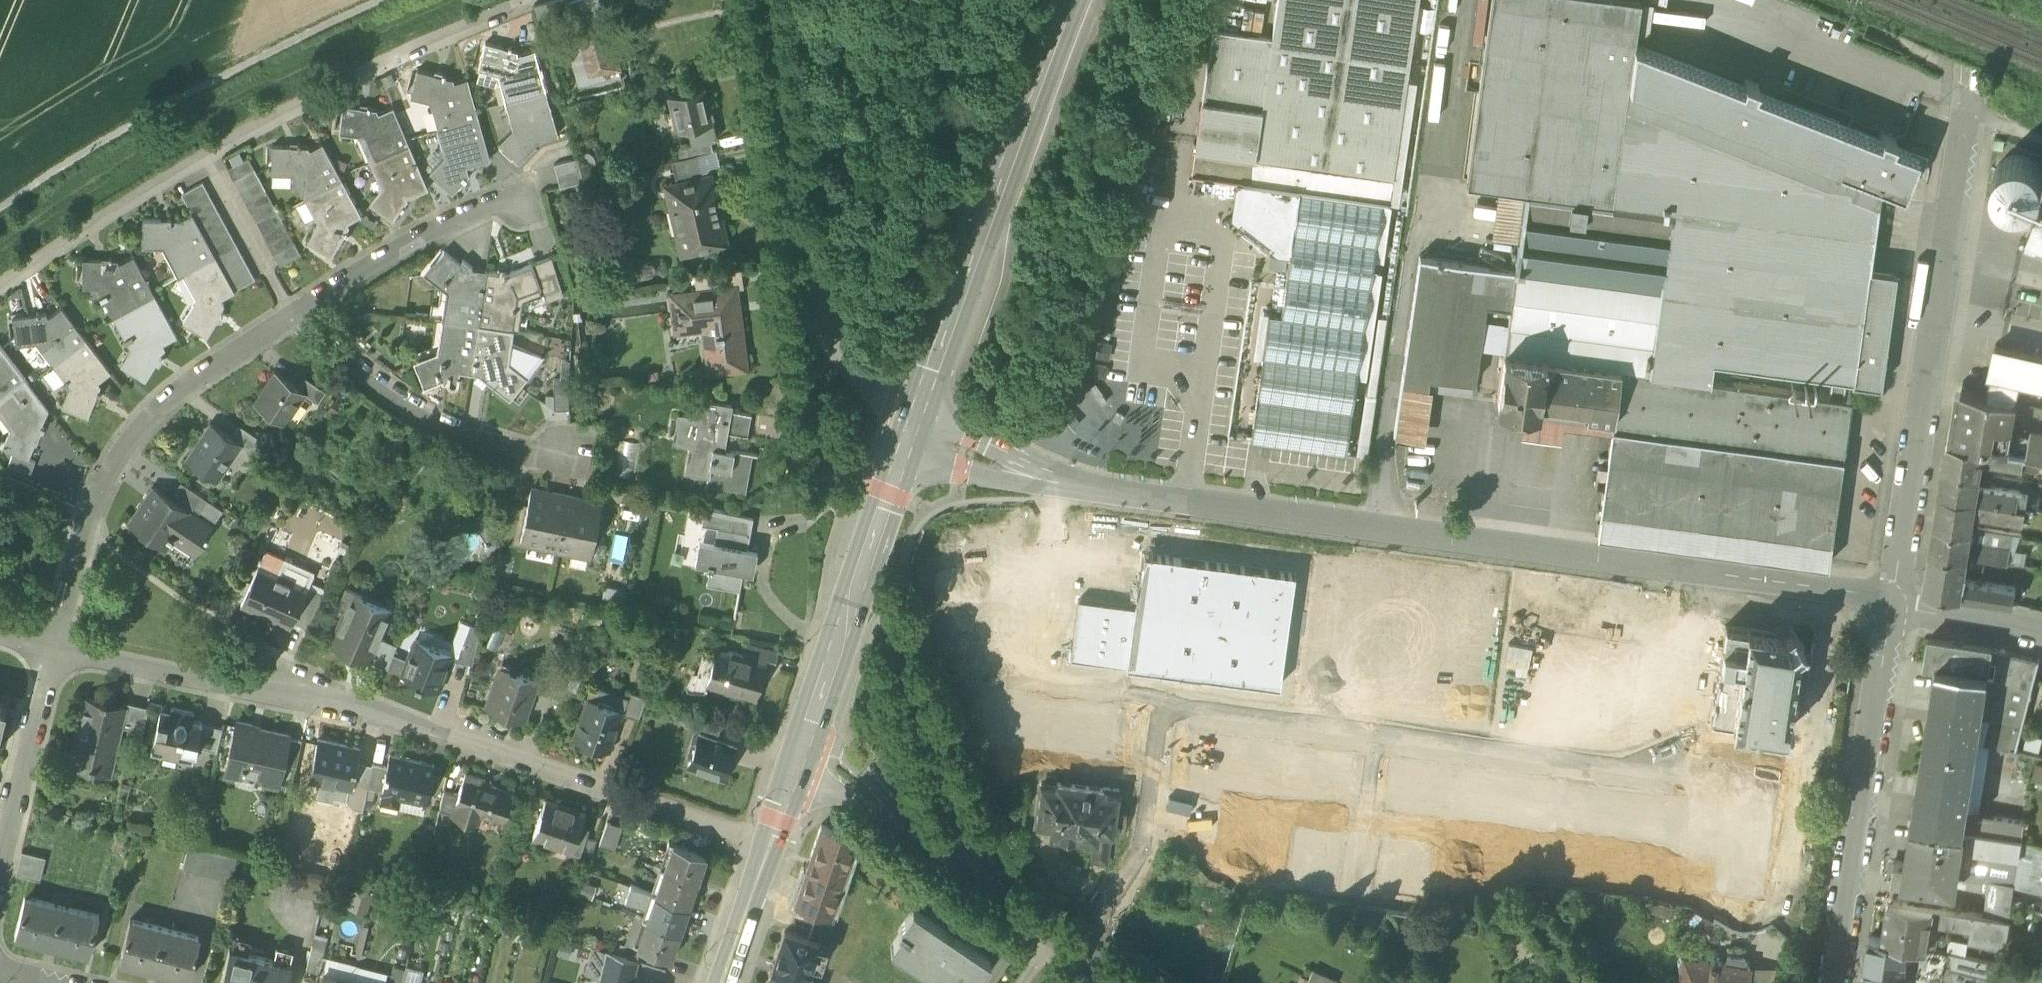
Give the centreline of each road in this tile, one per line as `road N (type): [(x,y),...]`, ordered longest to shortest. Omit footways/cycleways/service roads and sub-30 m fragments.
road 1 (residential): [(1891,602),(1055,483),(918,425)]
road 2 (residential): [(774,838),(413,726),(60,654)]
road 3 (residential): [(1891,602),(1957,240),(1971,109)]
road 4 (residential): [(1081,951),(1146,852),(1167,701),(1378,732)]
road 5 (residential): [(772,0),(808,272),(825,321),(881,396),(918,425)]
road 6 (secondary): [(918,425),(1085,0)]
road 7 (residential): [(60,654),(91,508),(155,417),(298,317)]
road 8 (residential): [(1834,982),(1891,602)]
road 9 (secondary): [(800,759),(918,425)]
road 10 (residential): [(800,759),(1081,951)]
road 11 (residential): [(585,469),(417,416),(298,317)]
road 12 (residential): [(1378,732),(1669,774)]
road 13 (residential): [(298,317),(352,279),(538,194)]
road 14 (residential): [(0,886),(60,654)]
road 15 (residential): [(1378,732),(1355,891)]
road 16 (residential): [(1891,602),(2041,634)]
road 17 (secondary): [(722,982),(774,838)]

